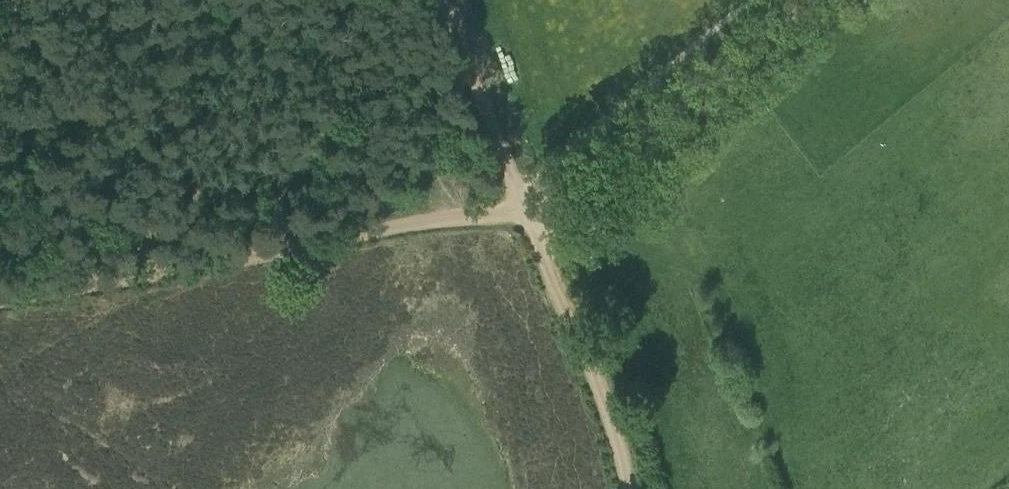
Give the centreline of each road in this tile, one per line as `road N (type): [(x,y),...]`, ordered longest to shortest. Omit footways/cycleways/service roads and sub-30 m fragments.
road 1 (track): [(0,307),(436,218),(529,213)]
road 2 (track): [(441,0),(609,414),(627,488)]
road 3 (track): [(535,226),(809,0)]

